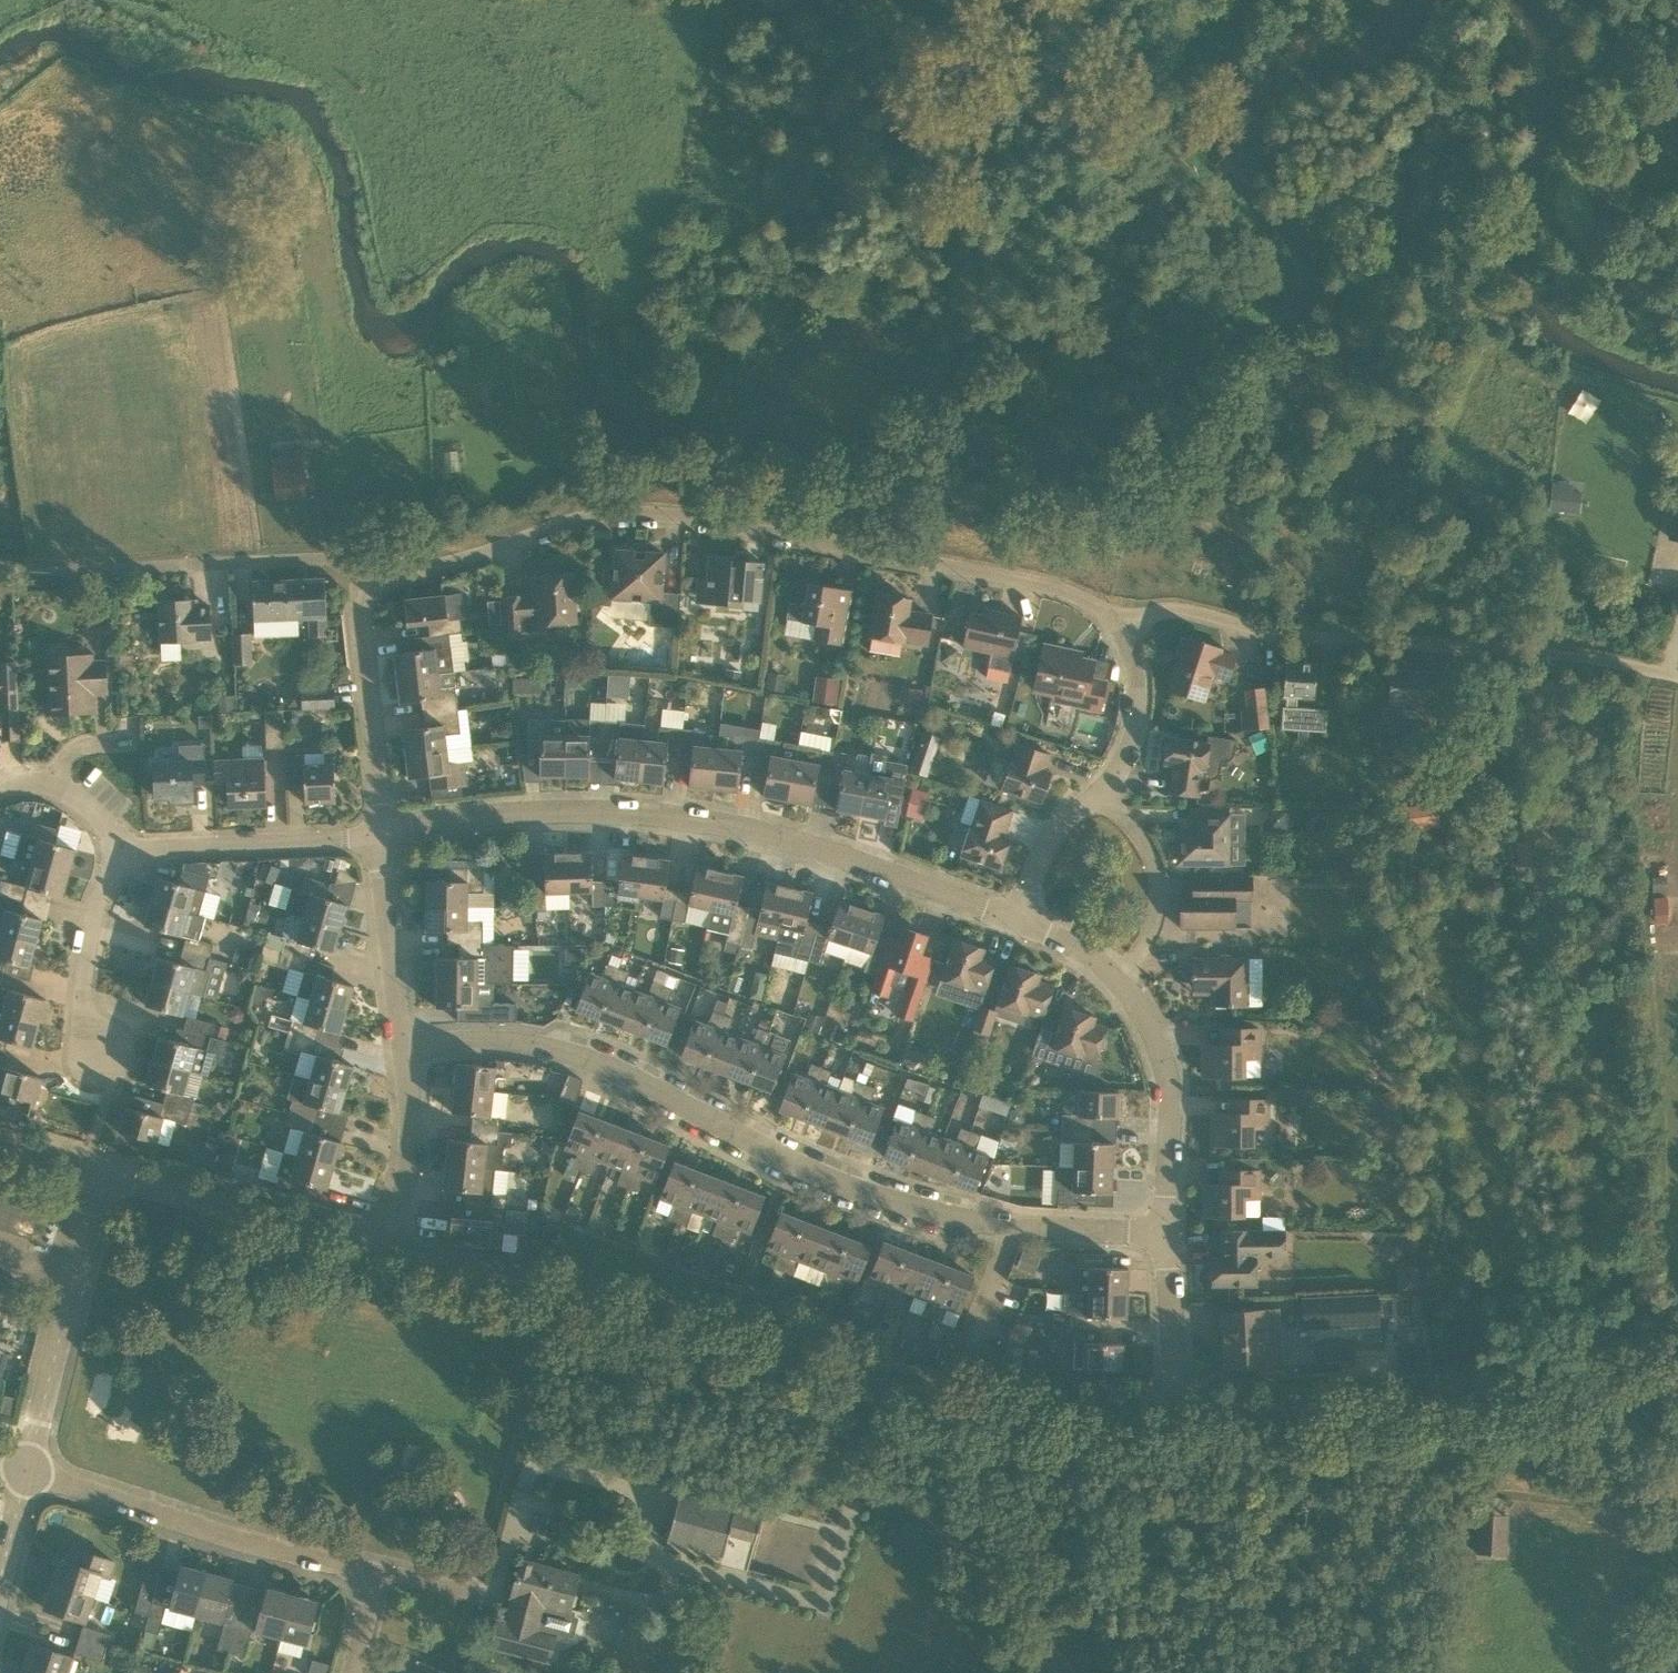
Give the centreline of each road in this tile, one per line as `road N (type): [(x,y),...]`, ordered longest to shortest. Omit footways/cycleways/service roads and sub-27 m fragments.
road 1 (residential): [(382,1248),(924,1400),(1175,1411)]
road 2 (residential): [(1166,1234),(947,1216),(865,1192),(752,1142),(613,1068),(547,1048),(479,1041),(402,1048)]
road 3 (residential): [(1122,629),(1063,586),(652,510),(590,517),(369,583)]
road 4 (residential): [(1018,916),(802,843),(646,812),(490,815),(380,833)]
road 5 (residential): [(1677,677),(1554,653),(1298,634),(1170,606),(1122,629)]
road 6 (residential): [(1175,1411),(1362,1413),(1677,1379)]
road 7 (residential): [(1166,1234),(1171,1094),(1155,1049),(1116,976),(1018,916)]
road 8 (residential): [(372,1574),(24,1474)]
road 9 (residential): [(1018,916),(1051,842),(1122,752),(1137,675),(1122,629)]
road 10 (residential): [(99,1172),(382,1248)]
road 11 (residential): [(121,865),(143,850),(380,833)]
road 12 (residential): [(380,833),(355,624),(369,583)]
road 13 (residential): [(402,1048),(380,833)]
road 14 (residential): [(382,1248),(404,1188),(410,1127),(402,1048)]
road 15 (residential): [(24,1474),(72,1281)]
road 16 (residential): [(79,1048),(100,905),(121,865)]
road 17 (residential): [(1175,1411),(1166,1234)]
road 18 (residential): [(121,865),(108,831),(68,787),(21,777),(0,782)]

